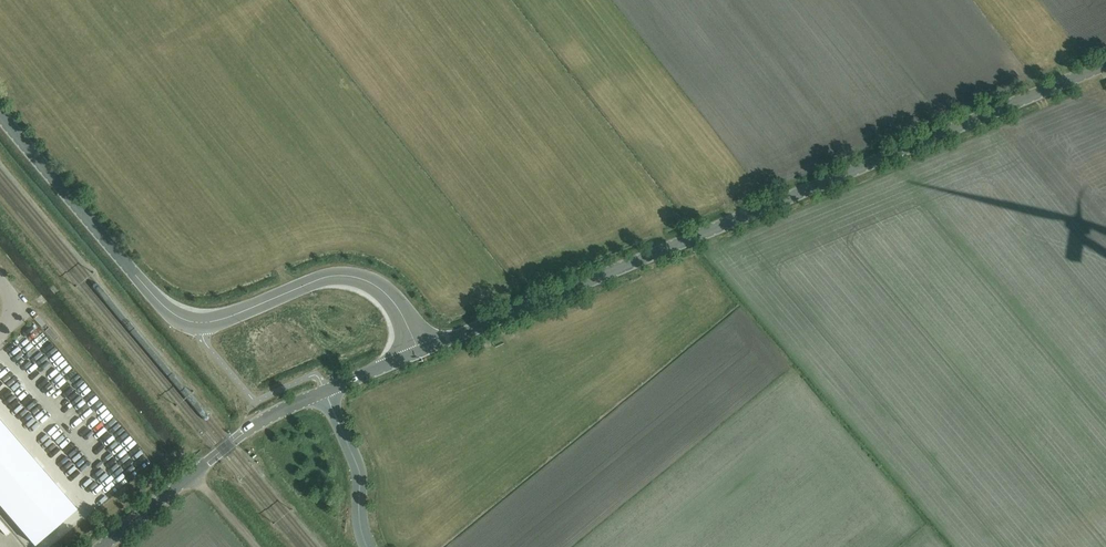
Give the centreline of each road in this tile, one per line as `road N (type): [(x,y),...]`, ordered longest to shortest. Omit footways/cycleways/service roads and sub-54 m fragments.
road 1 (unclassified): [(420,352),(1105,65)]
road 2 (tertiary): [(420,352),(390,296),(358,277),(317,279),(214,321),(181,318),(0,115)]
road 3 (tertiary): [(102,546),(241,433),(326,390)]
road 4 (tertiary): [(366,546),(359,468),(326,390)]

